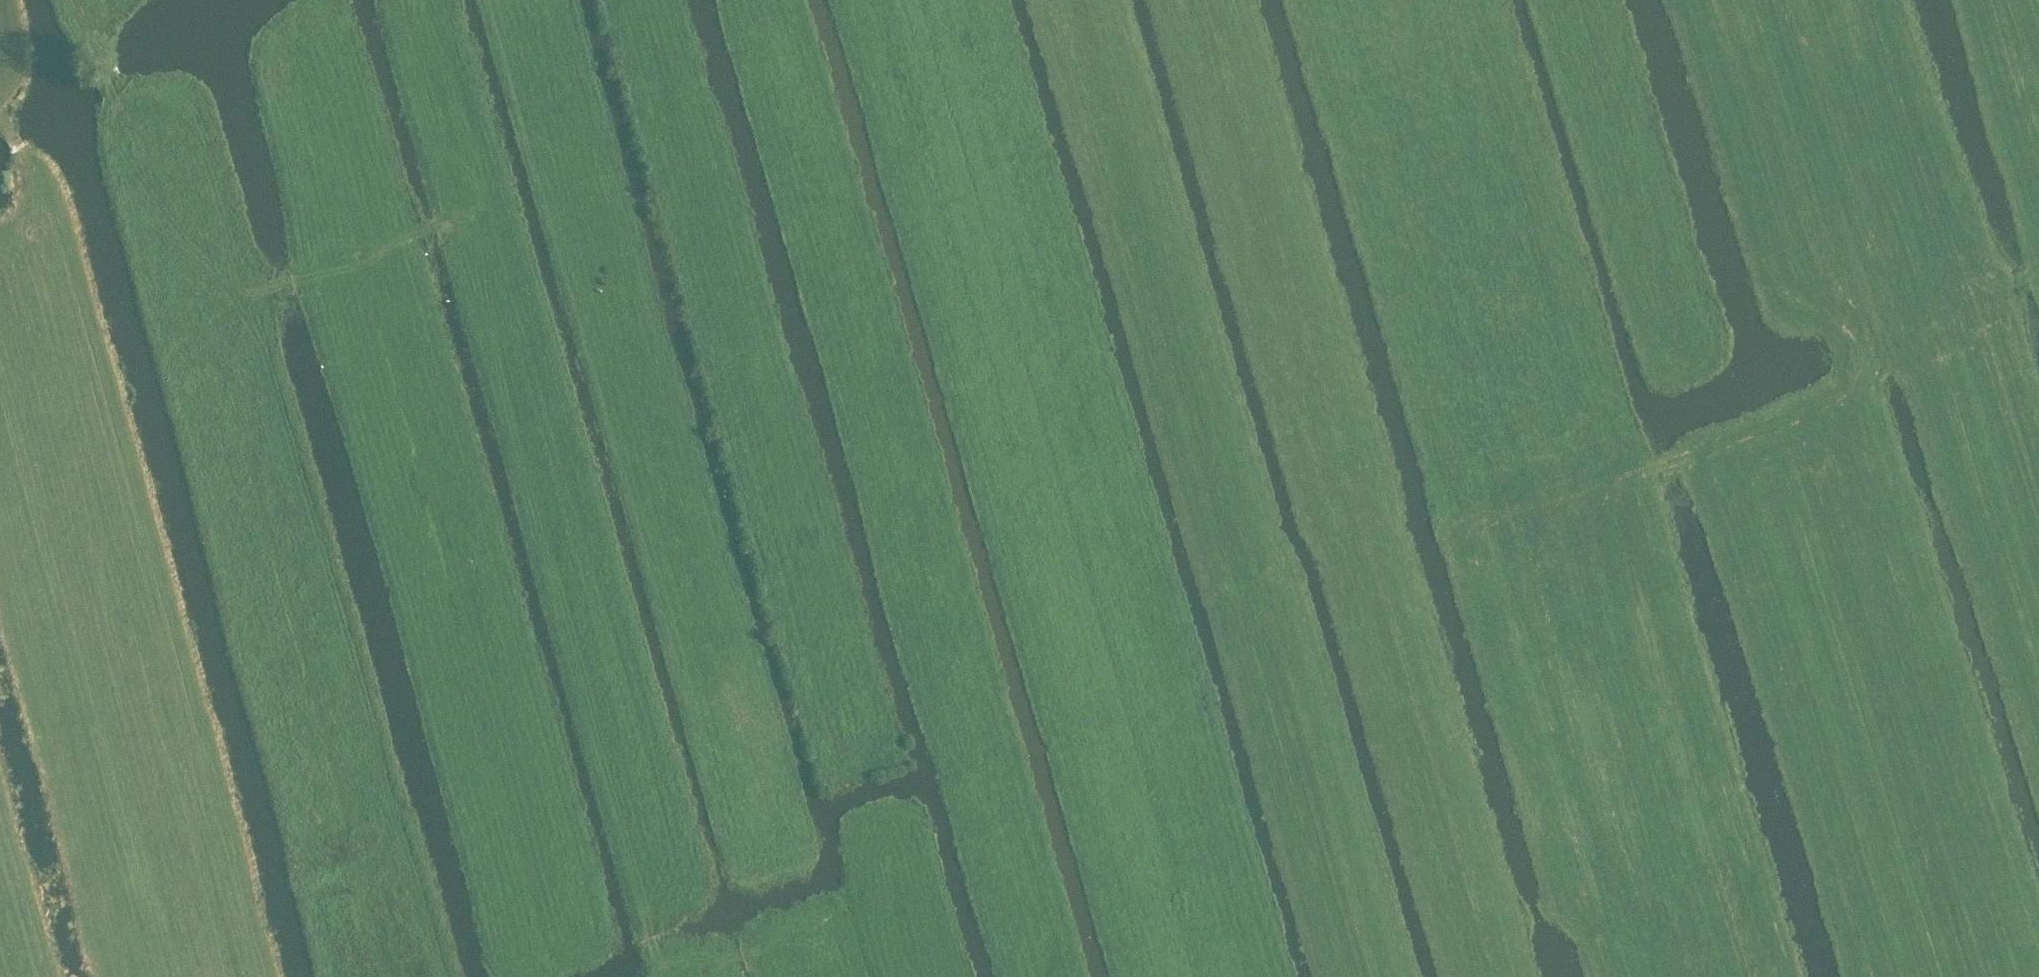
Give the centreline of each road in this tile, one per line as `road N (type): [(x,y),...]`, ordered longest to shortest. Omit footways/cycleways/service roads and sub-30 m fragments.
road 1 (track): [(1878,320),(1772,0)]

